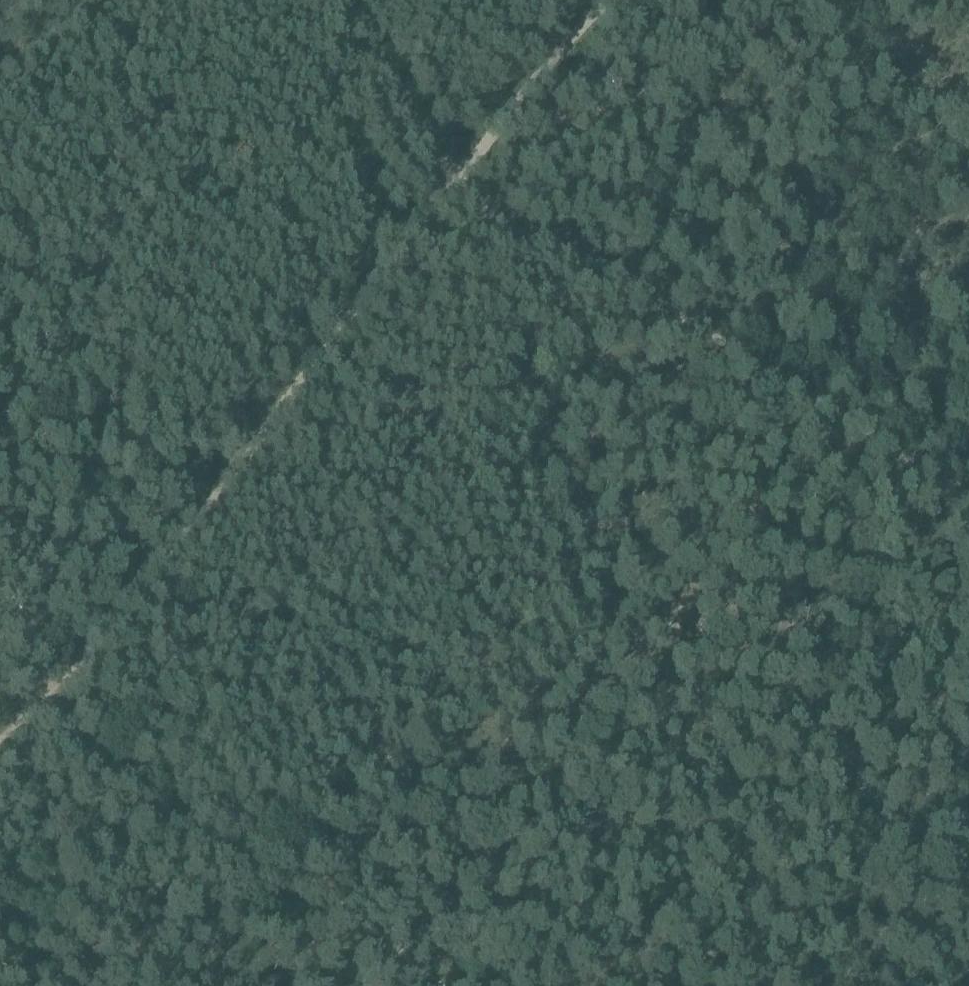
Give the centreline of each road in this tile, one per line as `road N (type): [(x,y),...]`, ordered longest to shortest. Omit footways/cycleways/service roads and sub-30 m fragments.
road 1 (track): [(0,740),(73,674),(453,184)]
road 2 (track): [(453,184),(582,30),(617,0)]

